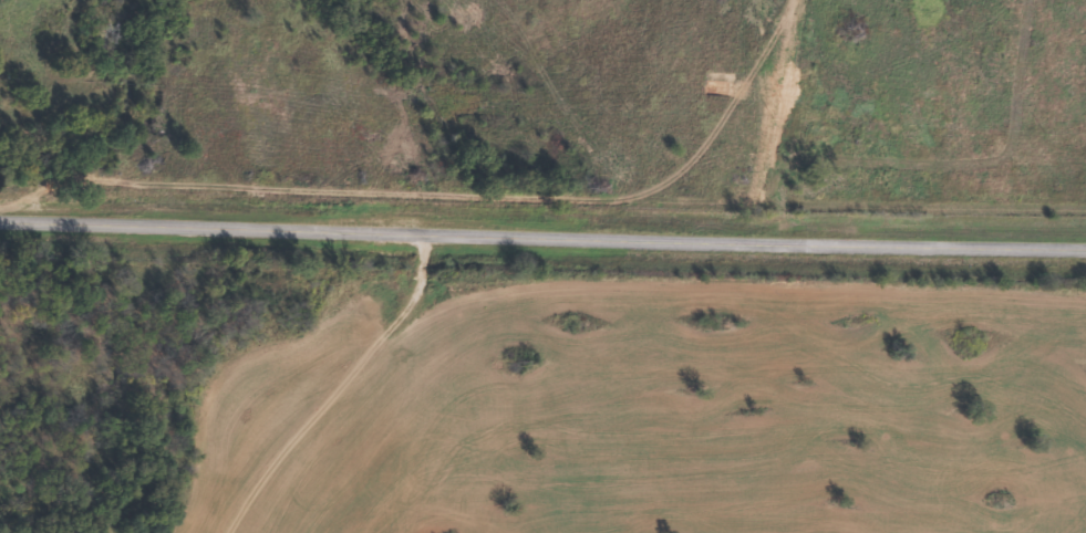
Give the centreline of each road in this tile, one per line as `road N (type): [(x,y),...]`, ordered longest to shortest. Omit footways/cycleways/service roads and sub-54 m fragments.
road 1 (tertiary): [(1085,251),(0,225)]

